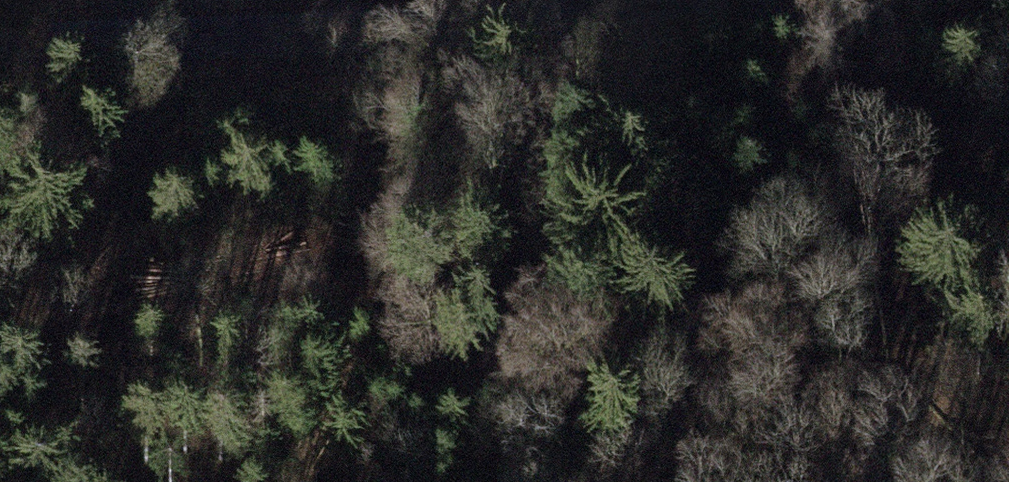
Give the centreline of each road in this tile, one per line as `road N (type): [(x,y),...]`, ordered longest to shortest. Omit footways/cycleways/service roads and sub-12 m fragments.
road 1 (track): [(0,336),(127,326),(412,268),(639,269),(1008,290)]
road 2 (tertiary): [(0,45),(474,21),(629,0)]

